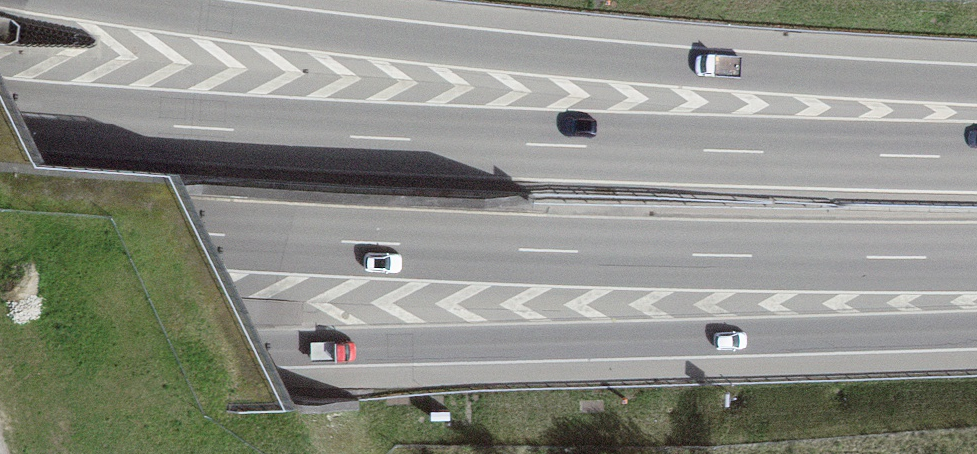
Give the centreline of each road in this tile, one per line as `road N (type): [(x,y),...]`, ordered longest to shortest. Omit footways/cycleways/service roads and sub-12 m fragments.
road 1 (motorway): [(976,157),(543,145),(0,115)]
road 2 (motorway): [(0,223),(576,251),(976,257)]
road 3 (motorway): [(0,360),(976,327)]
road 4 (motorway): [(976,86),(542,56),(93,0)]

